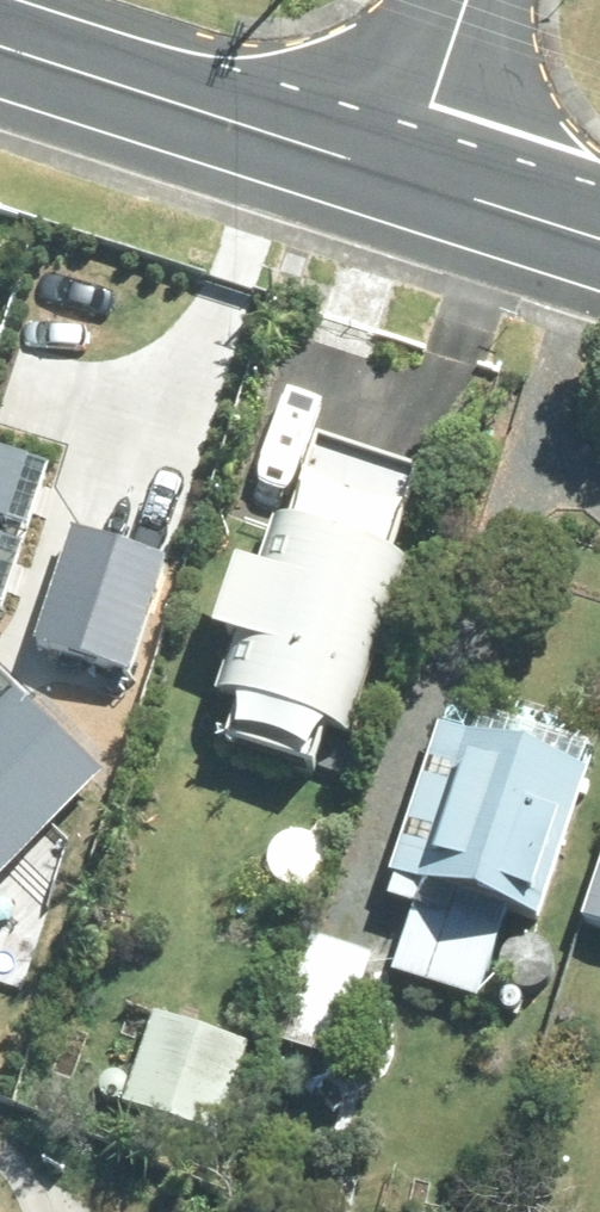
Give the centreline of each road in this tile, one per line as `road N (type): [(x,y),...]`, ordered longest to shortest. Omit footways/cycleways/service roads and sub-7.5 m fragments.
road 1 (secondary): [(0,44),(408,172)]
road 2 (secondary): [(408,172),(599,234)]
road 3 (residential): [(467,0),(408,172)]

